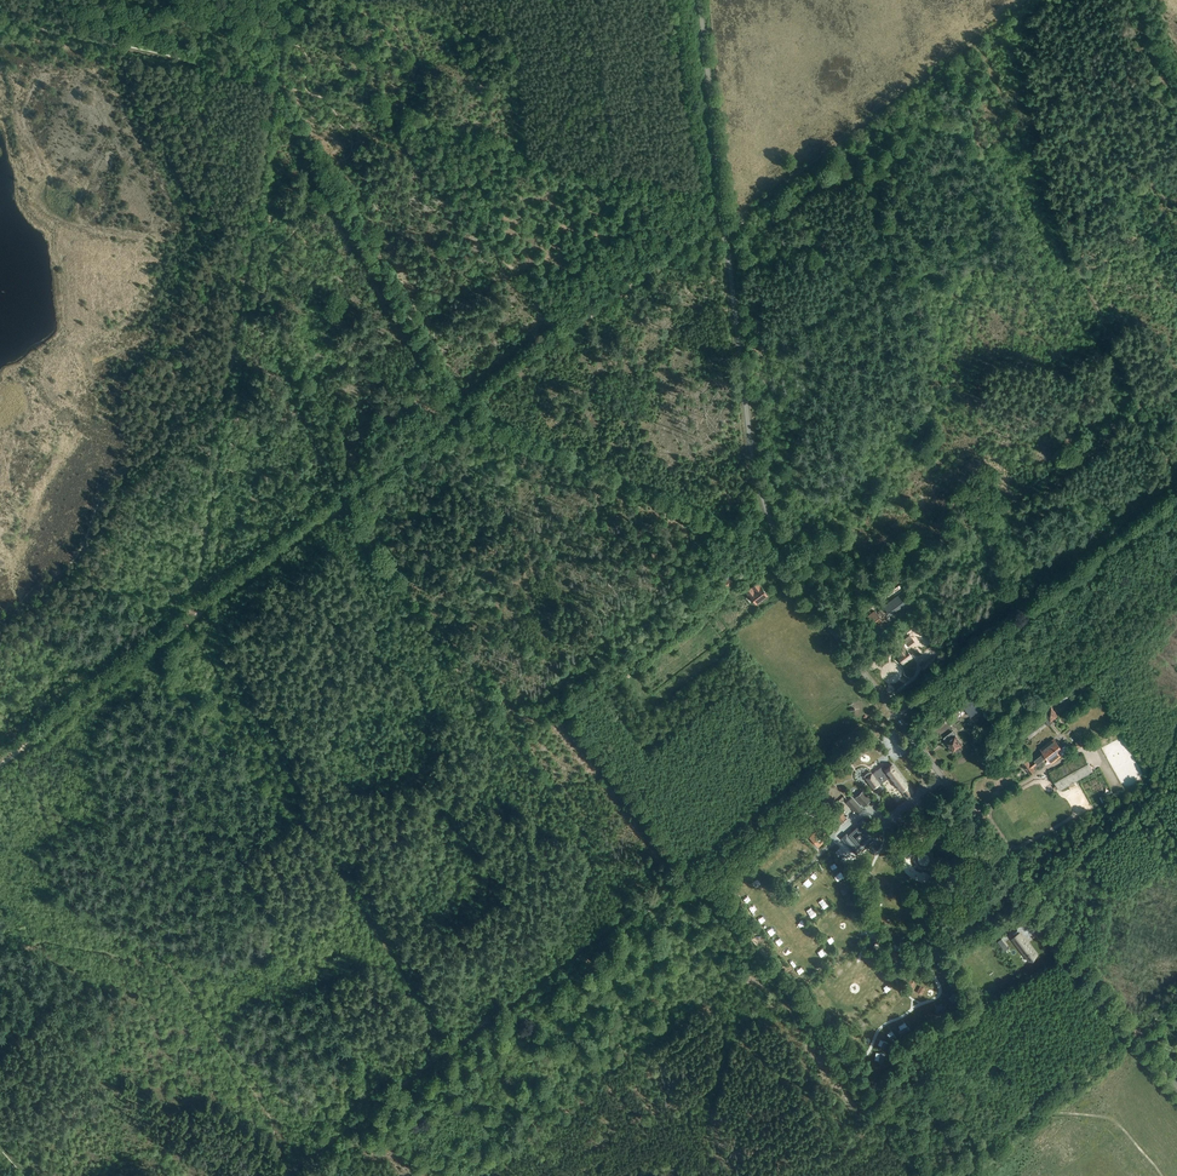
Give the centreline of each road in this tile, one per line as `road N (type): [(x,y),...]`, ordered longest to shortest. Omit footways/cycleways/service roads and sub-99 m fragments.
road 1 (tertiary): [(1138,1034),(822,617),(777,537),(751,447),(700,0)]
road 2 (track): [(276,91),(193,616)]
road 3 (track): [(0,967),(50,942),(172,966),(267,1110),(292,1172)]
road 4 (track): [(723,205),(322,97)]
road 5 (track): [(895,714),(1176,495)]
road 6 (track): [(562,964),(292,1172)]
road 7 (track): [(756,205),(1027,0)]
road 8 (track): [(270,85),(0,19)]
road 9 (track): [(0,765),(193,618)]
road 10 (track): [(863,730),(683,868)]
road 11 (track): [(1036,1112),(1111,1120),(1162,1175)]
road 12 (track): [(358,484),(383,473),(454,411)]

